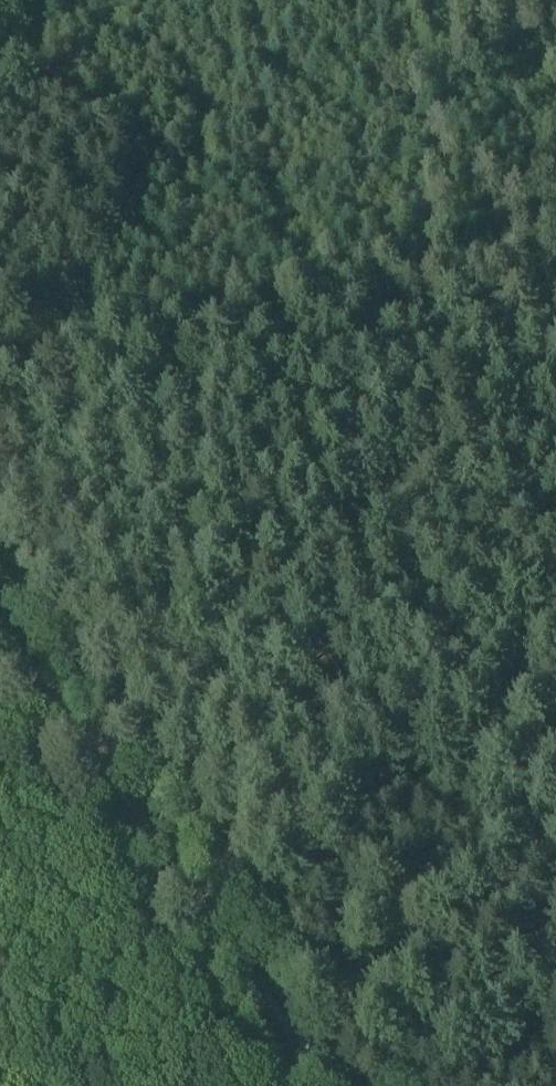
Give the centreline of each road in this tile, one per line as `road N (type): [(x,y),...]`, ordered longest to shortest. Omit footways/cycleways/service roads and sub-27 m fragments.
road 1 (track): [(329,1085),(0,639)]

